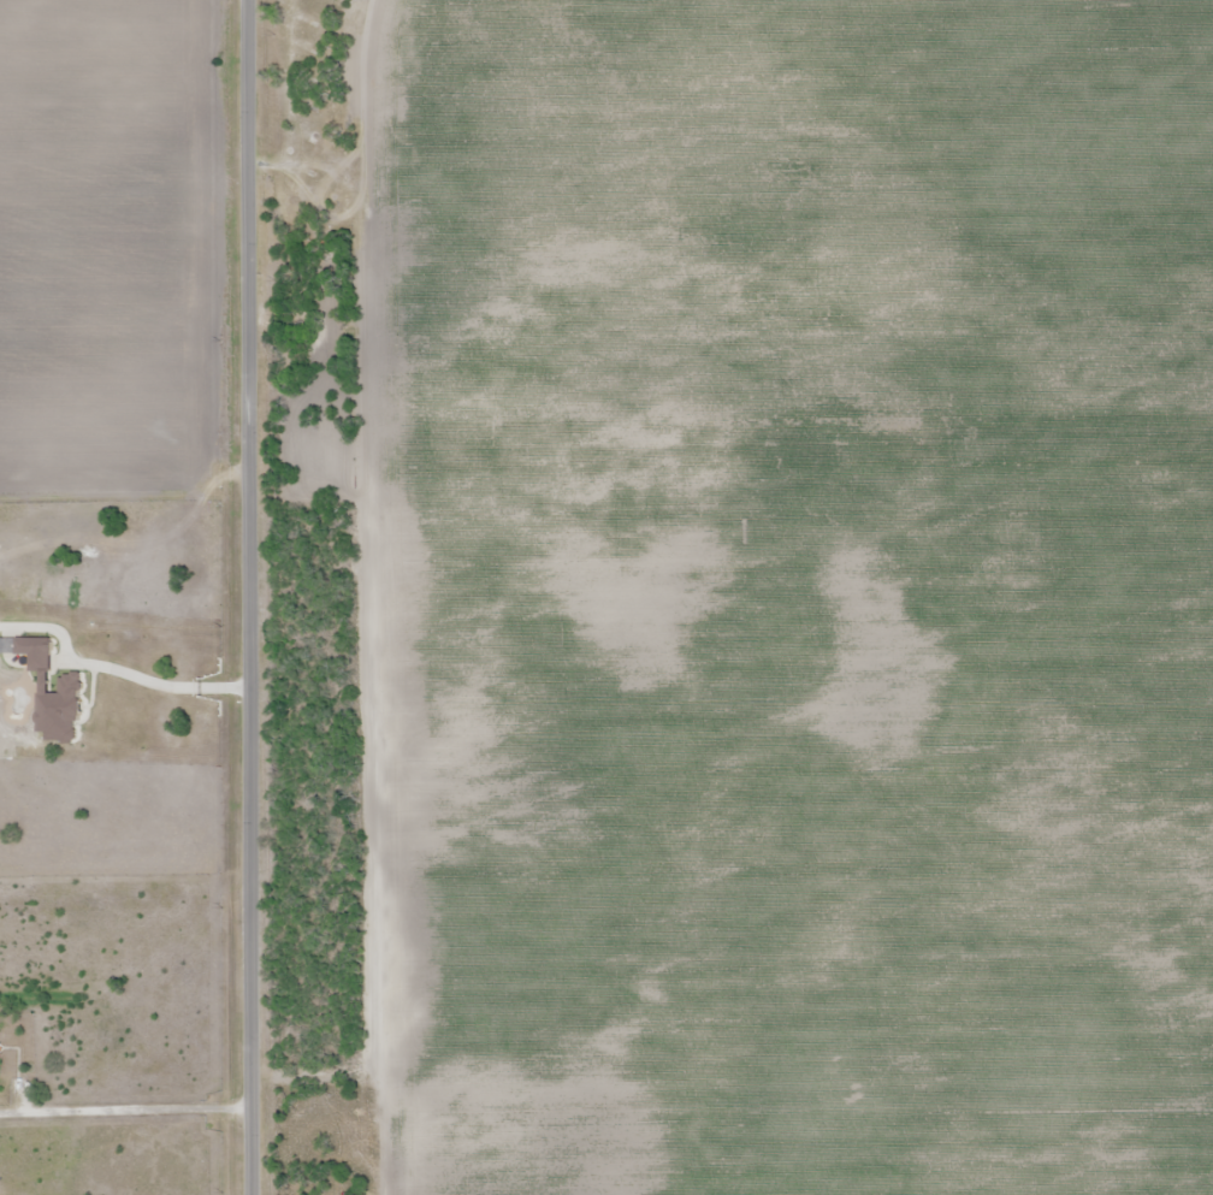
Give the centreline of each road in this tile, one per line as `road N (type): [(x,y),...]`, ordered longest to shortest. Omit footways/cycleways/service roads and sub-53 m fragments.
road 1 (residential): [(253,1194),(245,0)]

